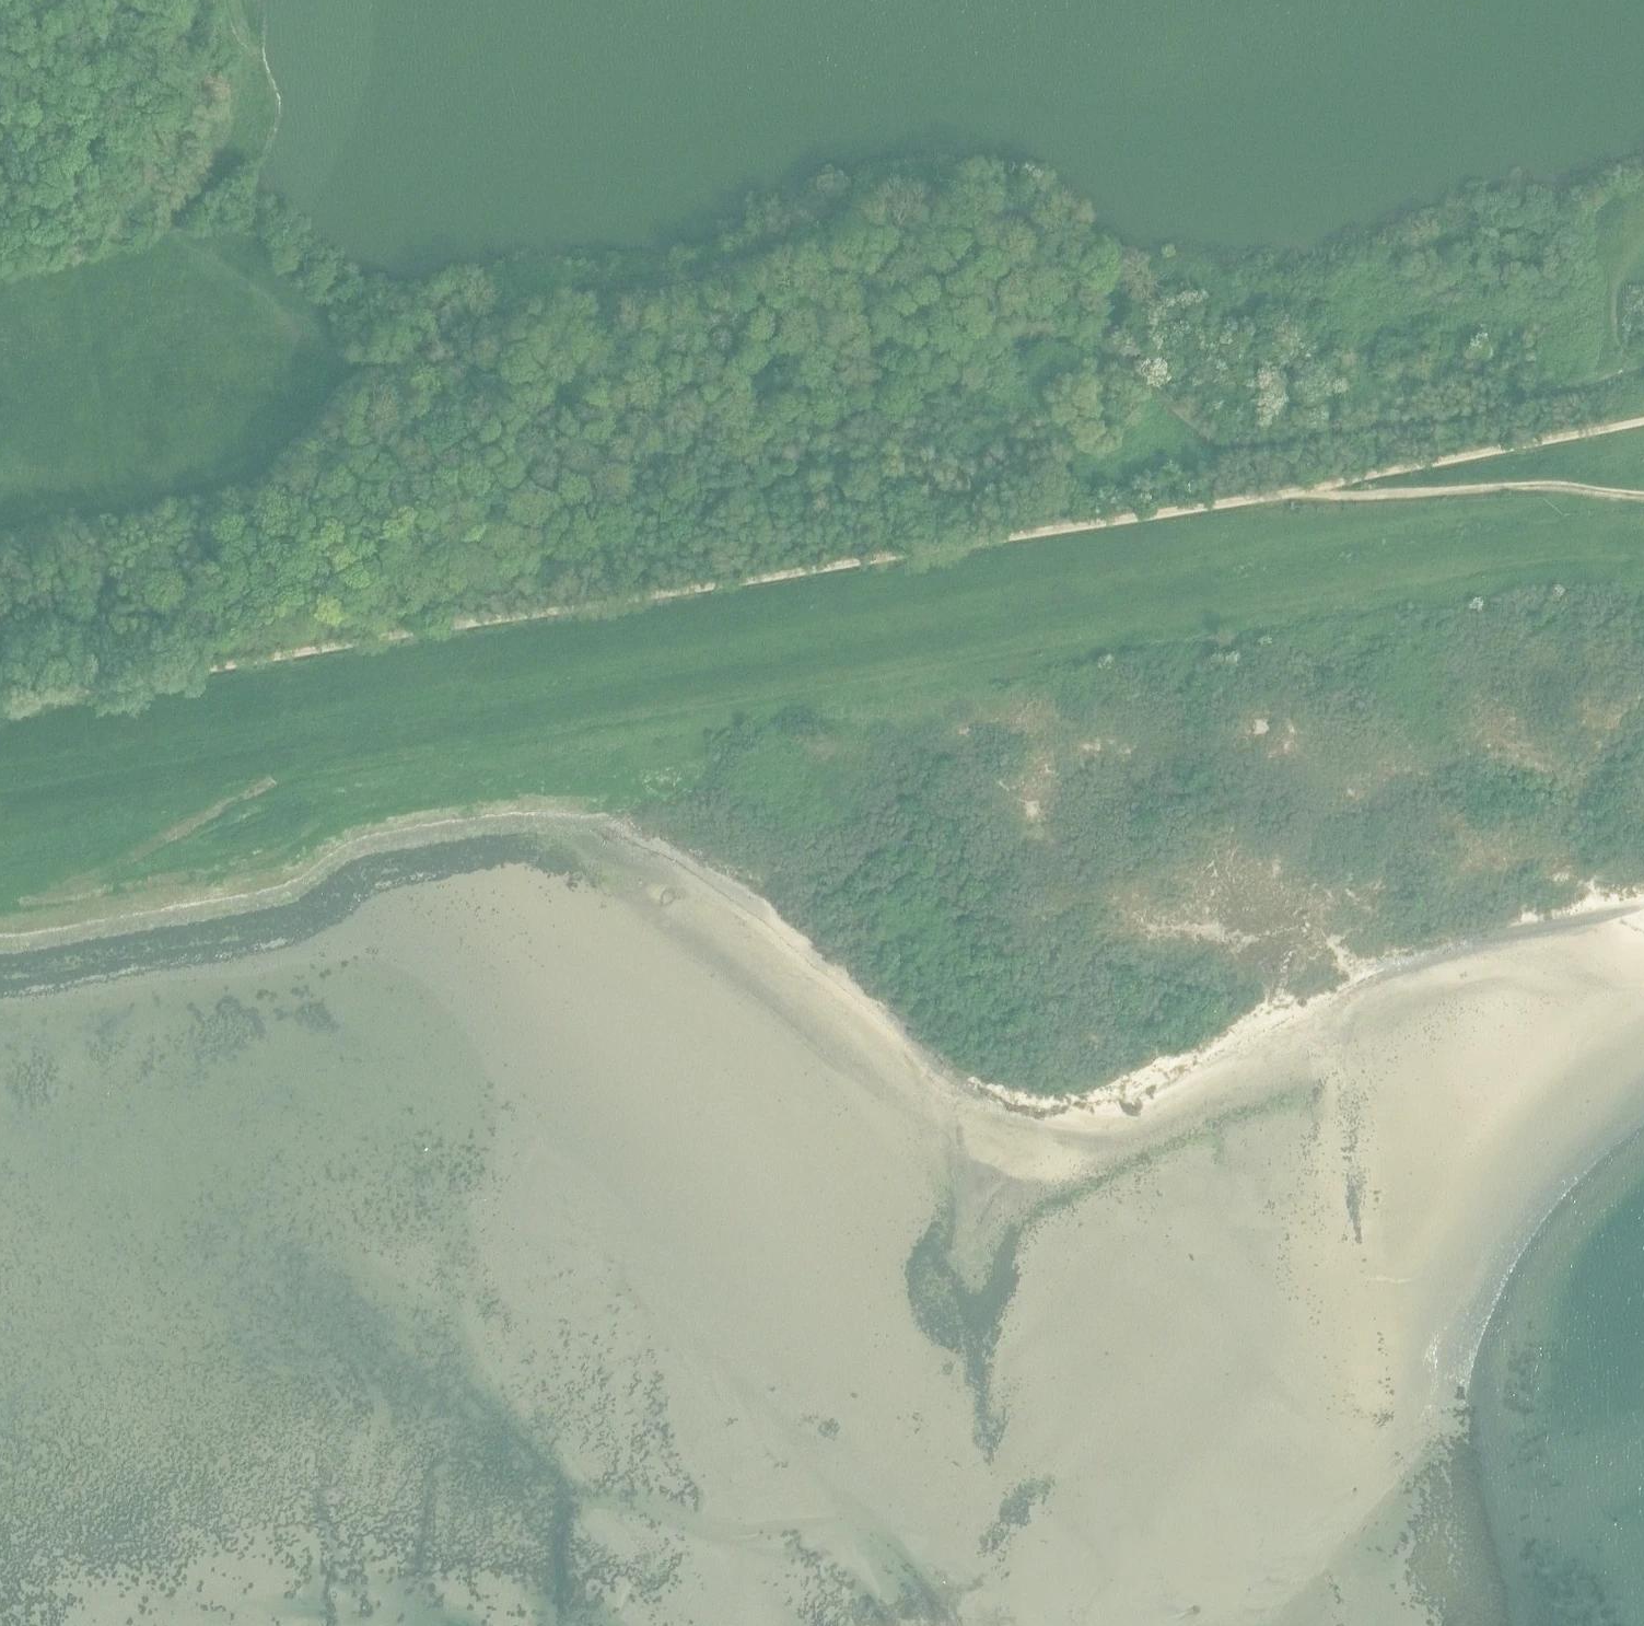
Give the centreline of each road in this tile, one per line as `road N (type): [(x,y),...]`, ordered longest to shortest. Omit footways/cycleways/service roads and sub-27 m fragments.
road 1 (track): [(1643,546),(1462,559),(0,817)]

